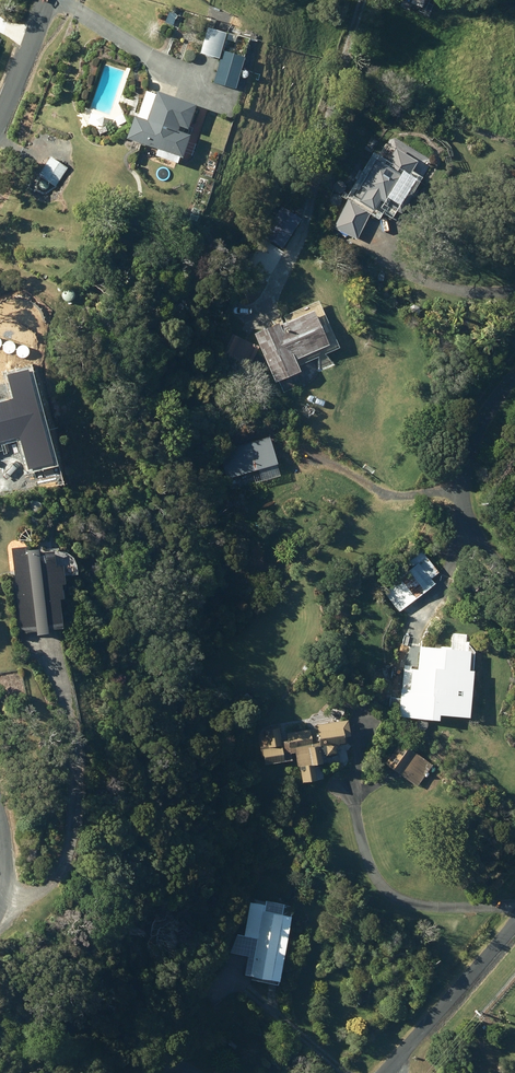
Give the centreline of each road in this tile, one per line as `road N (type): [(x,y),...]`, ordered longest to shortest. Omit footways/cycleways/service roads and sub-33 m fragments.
road 1 (residential): [(514,375),(470,440),(459,484),(462,512),(514,588)]
road 2 (residential): [(514,917),(371,1072)]
road 3 (tertiary): [(0,116),(48,0)]

